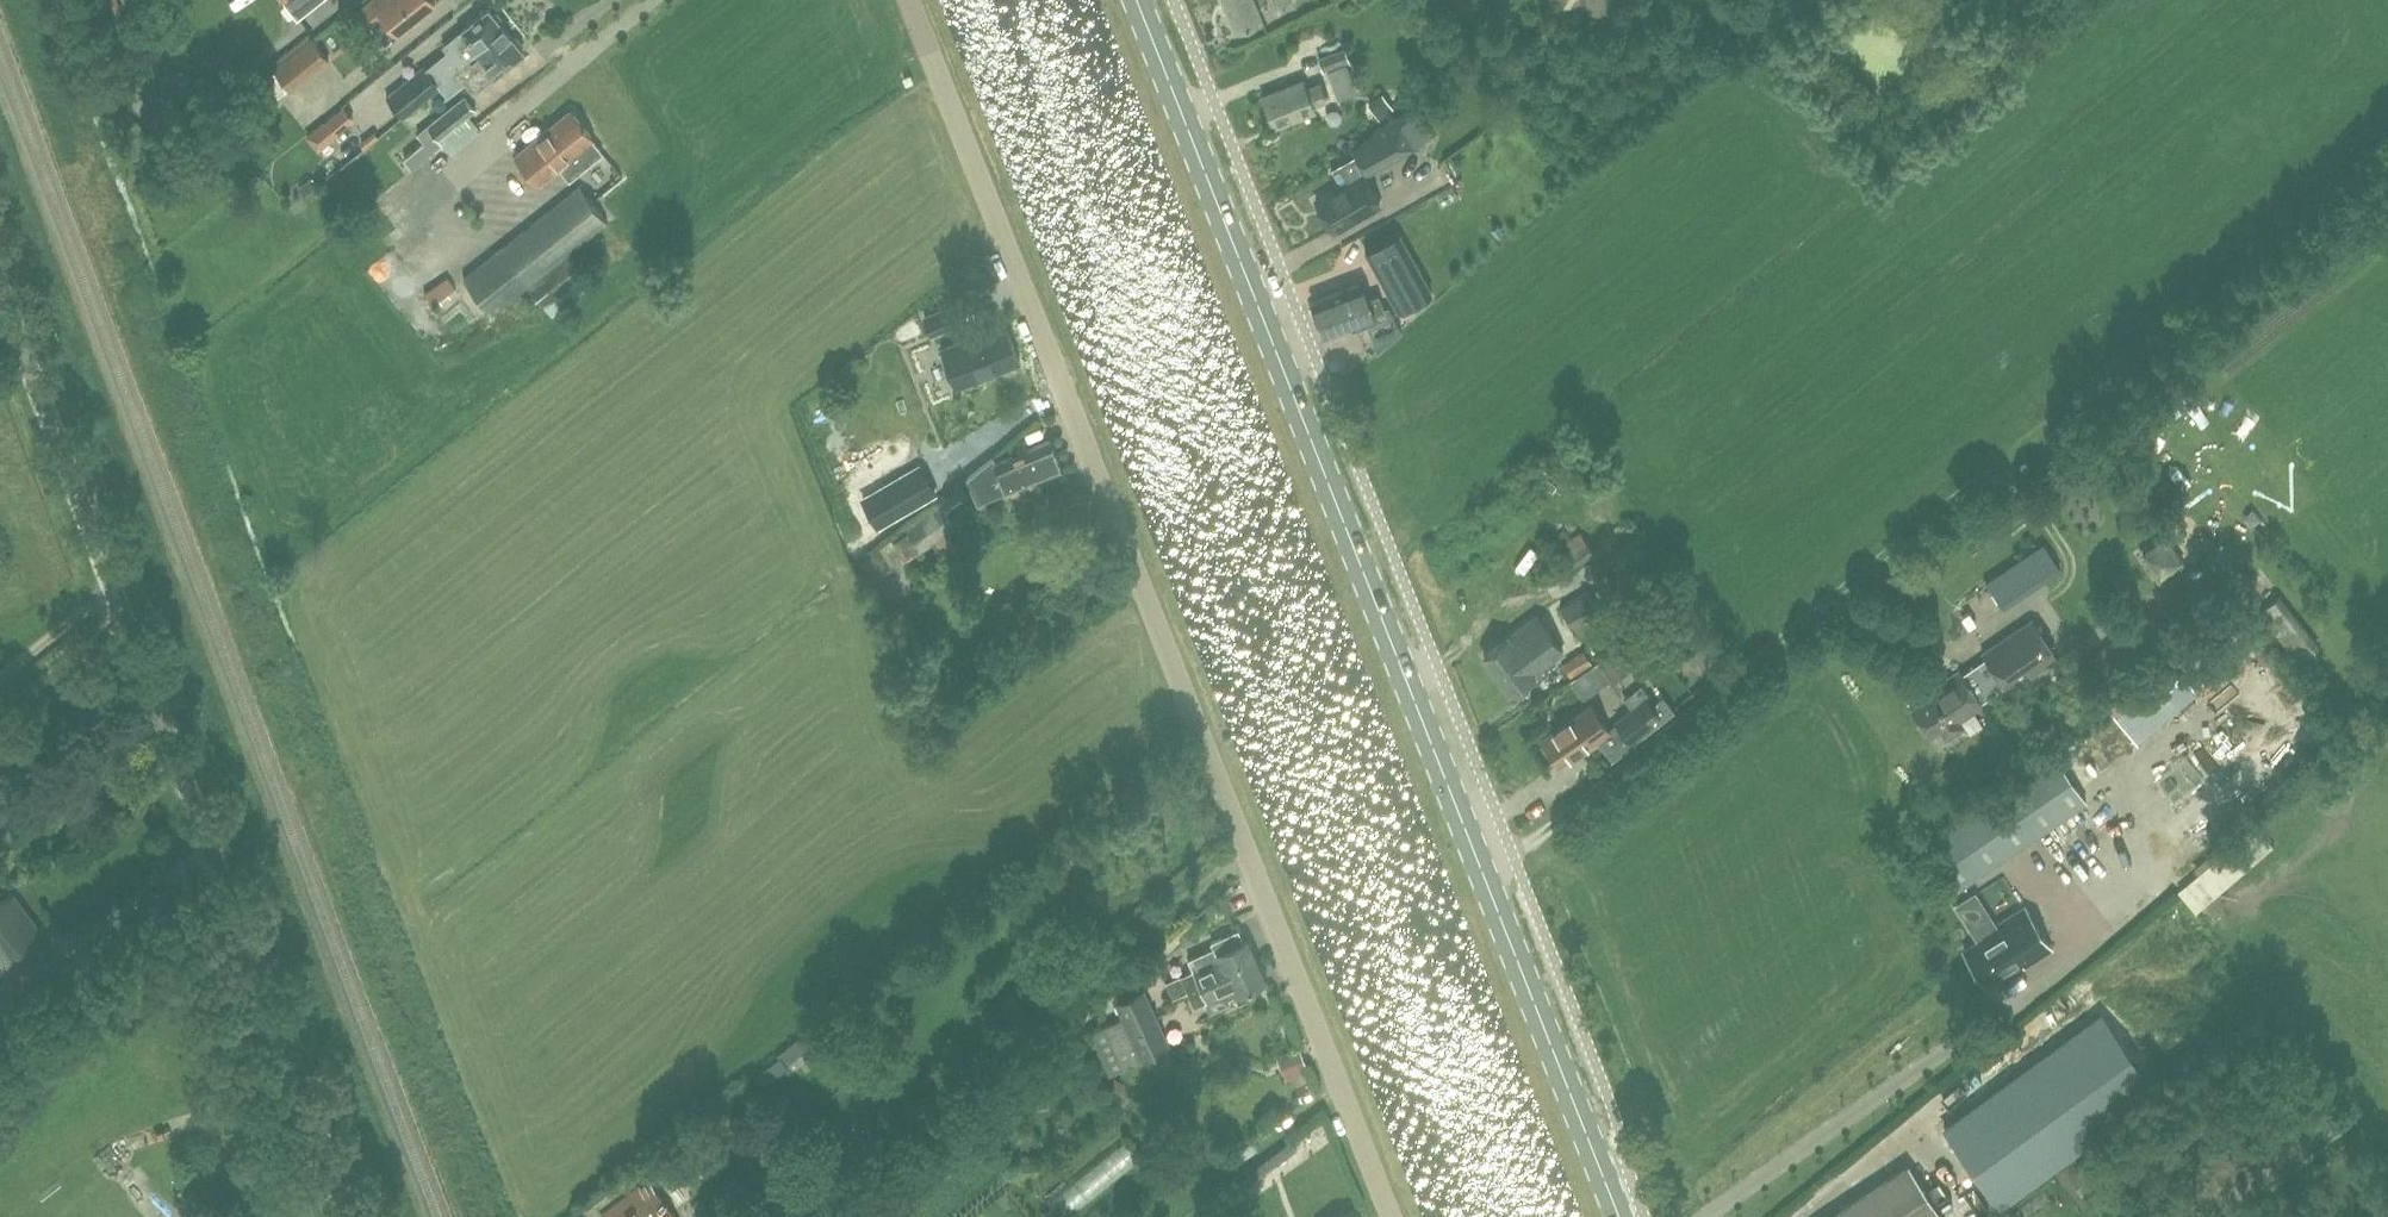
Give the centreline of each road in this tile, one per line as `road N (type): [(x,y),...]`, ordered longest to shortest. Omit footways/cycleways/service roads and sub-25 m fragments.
road 1 (unclassified): [(1392,1216),(909,0)]
road 2 (secondary): [(1619,1216),(1137,0)]
road 3 (unclassified): [(349,1216),(0,288)]
road 4 (track): [(88,611),(0,378)]

